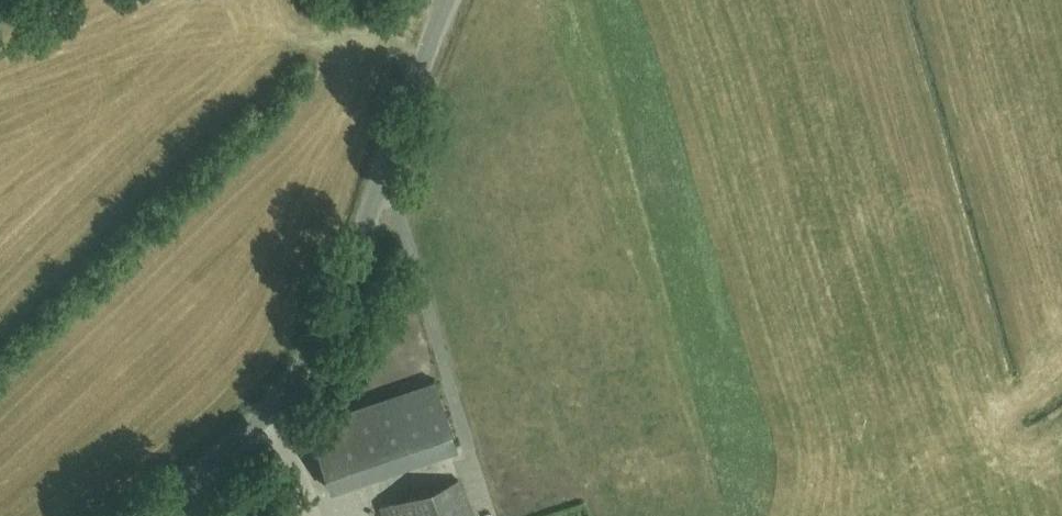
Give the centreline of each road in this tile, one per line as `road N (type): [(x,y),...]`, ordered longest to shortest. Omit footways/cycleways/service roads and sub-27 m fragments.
road 1 (unclassified): [(192,481),(269,411),(312,355),(445,0)]

